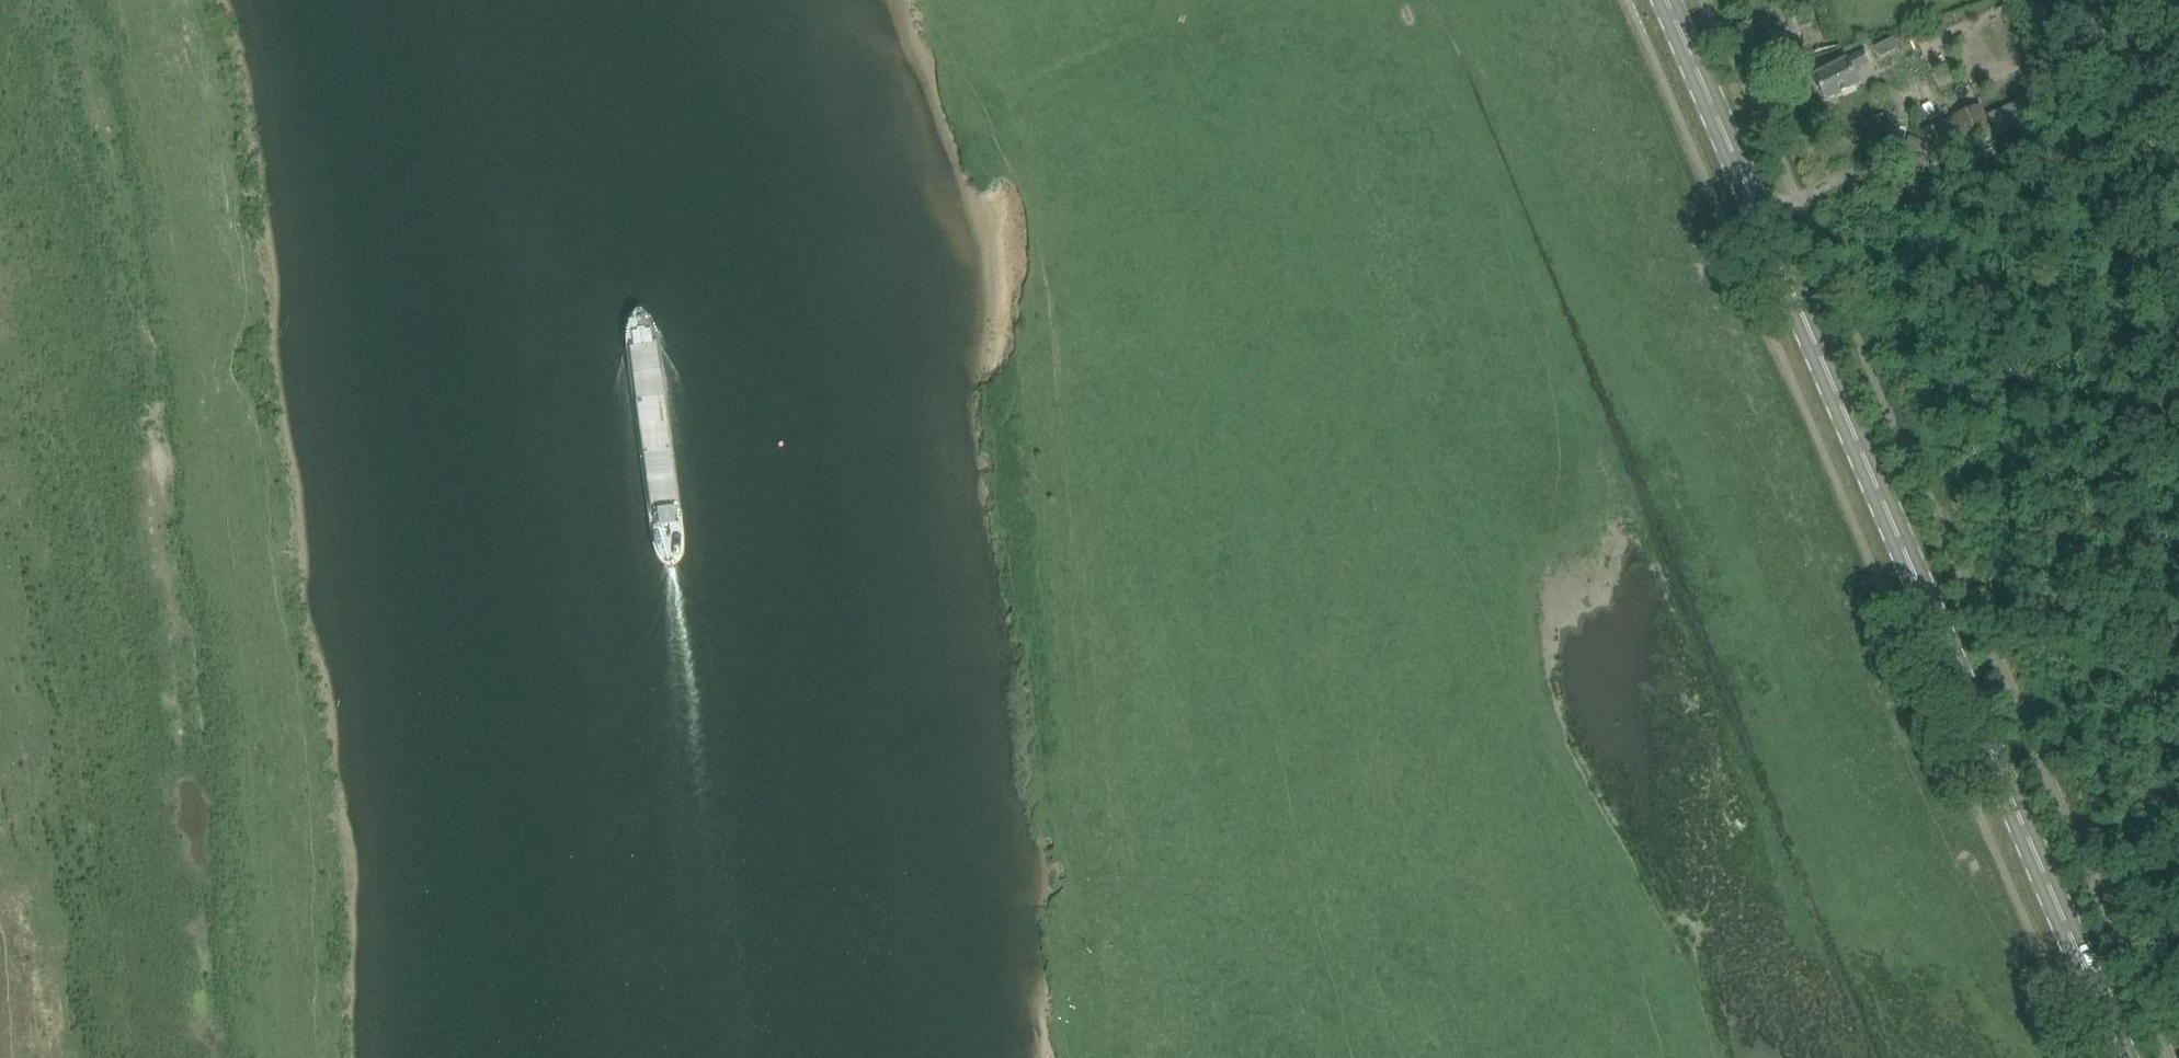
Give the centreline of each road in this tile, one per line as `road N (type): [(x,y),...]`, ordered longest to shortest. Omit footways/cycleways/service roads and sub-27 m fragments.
road 1 (primary): [(2124,1057),(1668,0)]

